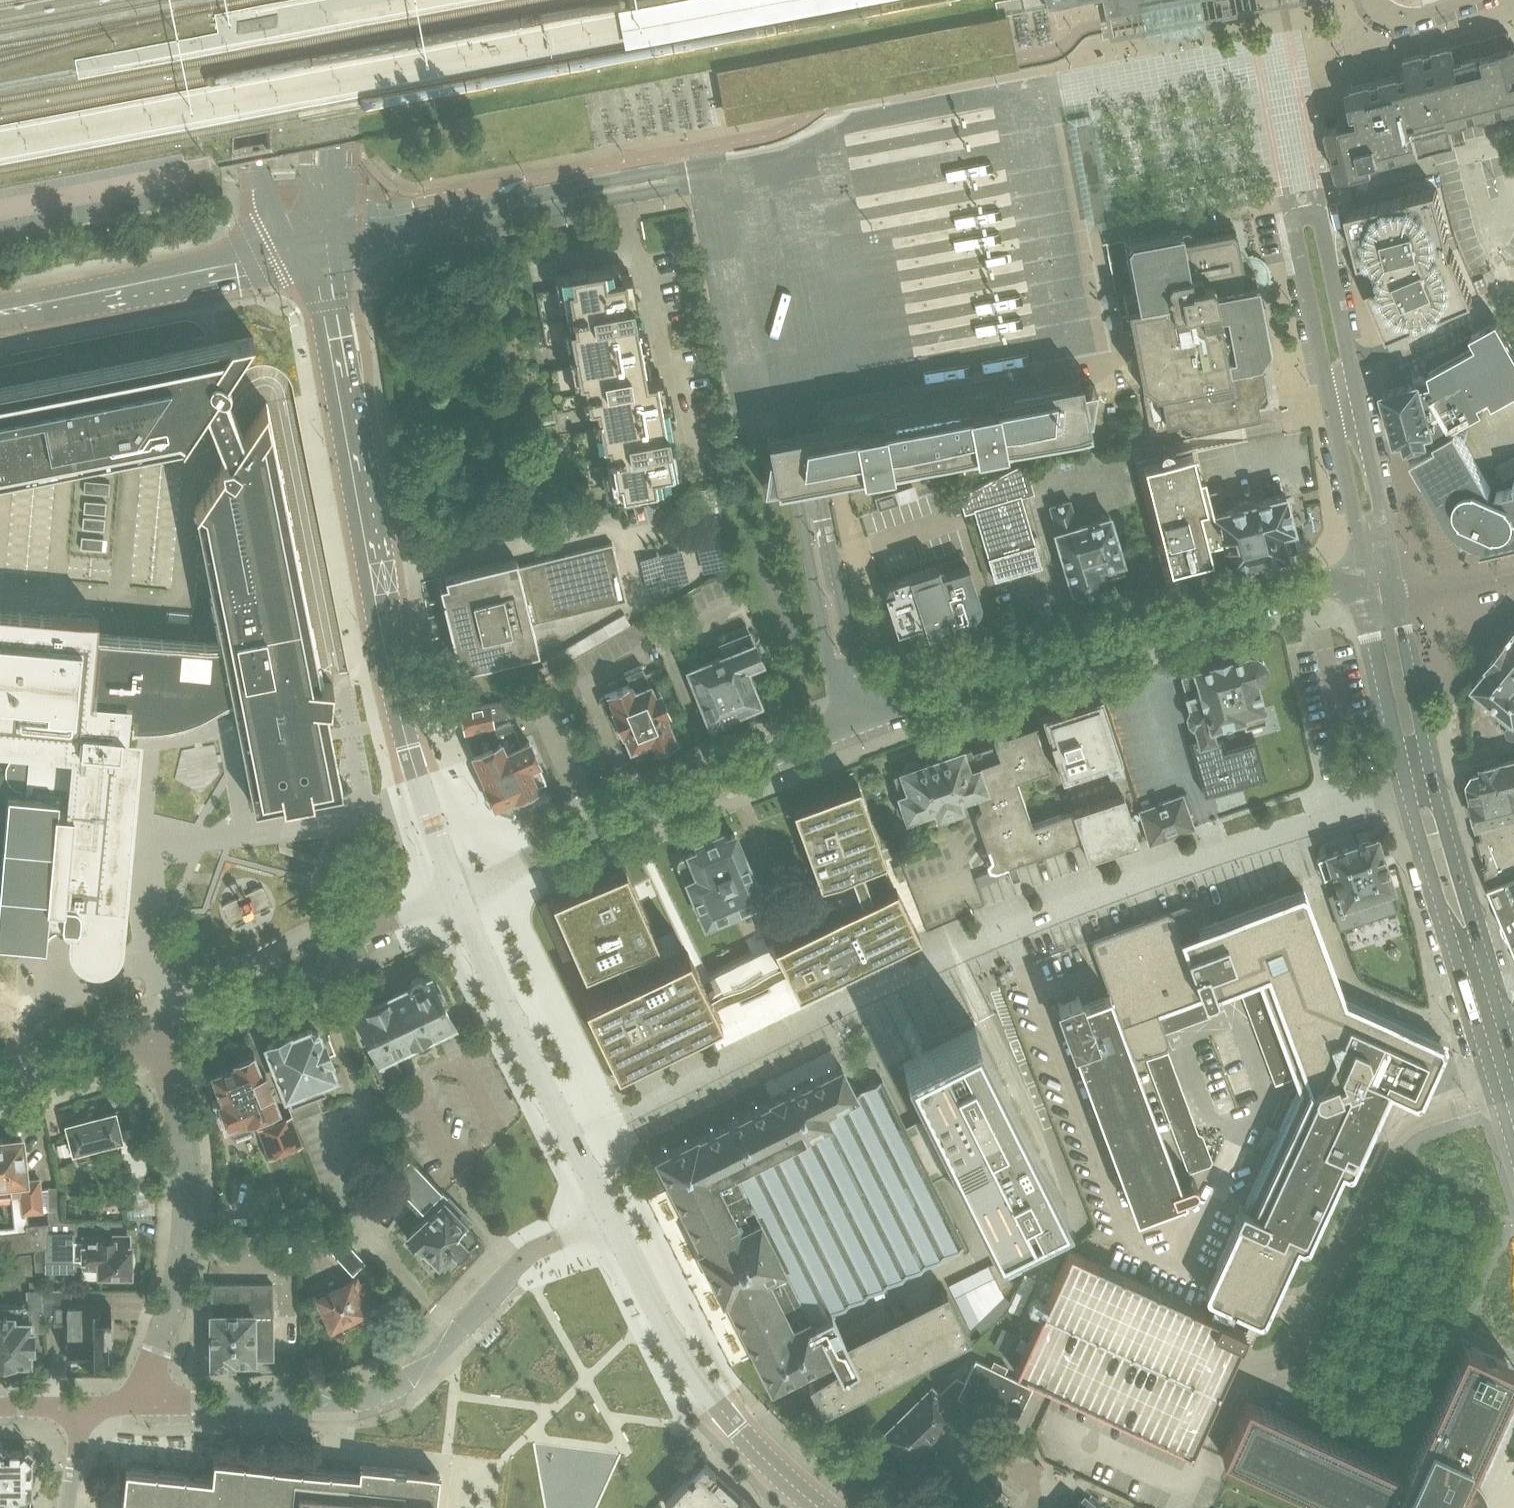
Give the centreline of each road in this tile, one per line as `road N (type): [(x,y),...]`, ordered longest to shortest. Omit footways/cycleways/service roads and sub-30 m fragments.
road 1 (residential): [(457,890),(882,710),(1172,620),(1378,569)]
road 2 (residential): [(149,1402),(332,1400),(385,1388),(435,1353),(525,1257),(609,1213)]
road 3 (residential): [(1512,1092),(1435,831),(1385,603)]
road 4 (secondary): [(457,890),(397,700),(347,405)]
road 5 (residential): [(149,1402),(190,1222),(189,1160),(155,1035)]
road 6 (secondary): [(609,1213),(710,1394),(821,1507)]
road 7 (residential): [(1373,544),(1382,513),(1321,222),(1305,215)]
road 8 (residential): [(1305,215),(1294,228),(1355,519),(1373,544)]
road 9 (residential): [(155,1035),(457,890)]
road 10 (secondary): [(0,312),(294,254)]
road 11 (secondary): [(570,1136),(457,890)]
road 12 (secondary): [(269,0),(262,169),(294,254)]
road 13 (secondary): [(340,245),(347,0)]
road 14 (residential): [(0,1083),(155,1035)]
road 15 (secondary): [(347,405),(340,245)]
road 16 (secondary): [(294,254),(347,405)]
road 17 (residential): [(1385,603),(1513,574)]

